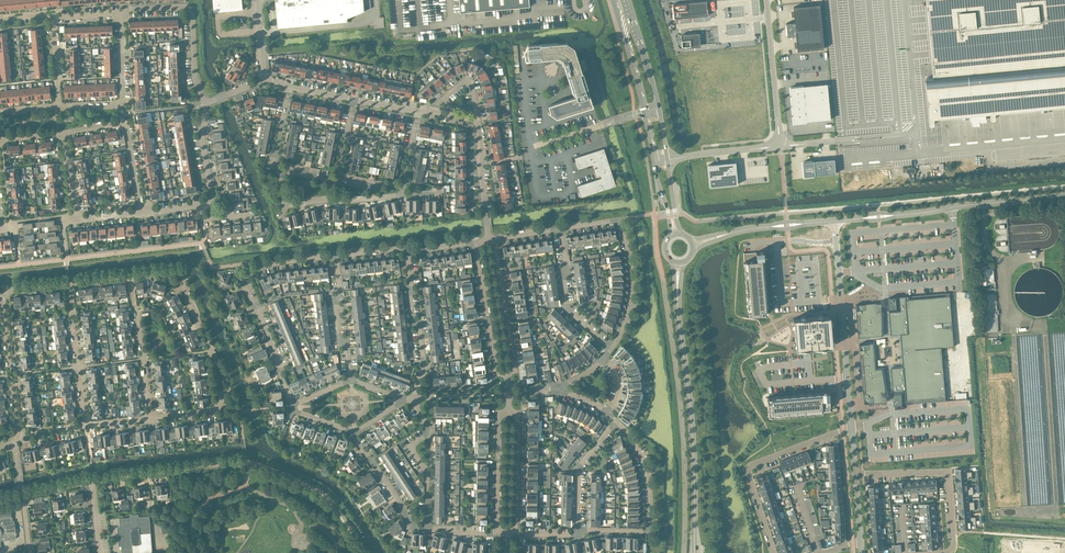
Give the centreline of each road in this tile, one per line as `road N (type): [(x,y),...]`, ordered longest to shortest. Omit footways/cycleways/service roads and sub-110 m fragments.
road 1 (secondary): [(677,297),(694,552)]
road 2 (residential): [(851,427),(750,466),(775,552)]
road 3 (residential): [(130,276),(180,271),(213,351),(219,408)]
road 4 (residential): [(578,529),(650,531),(645,465),(616,421)]
road 5 (residential): [(855,474),(947,472),(953,542),(927,552)]
road 6 (residential): [(560,229),(623,226),(631,300),(612,349)]
road 7 (unclassified): [(851,427),(836,242)]
road 8 (unclassified): [(895,215),(1064,196)]
road 9 (residential): [(122,11),(184,7),(206,104)]
road 10 (residential): [(59,107),(54,24),(122,11)]
road 11 (residential): [(414,399),(423,368),(408,250)]
road 12 (residential): [(281,170),(287,205),(400,195)]
road 13 (unclassified): [(766,0),(780,146)]
road 14 (residential): [(427,528),(426,472),(409,446),(427,425),(414,399)]
road 15 (residential): [(150,418),(130,276)]
road 16 (residential): [(85,426),(69,284)]
road 17 (residential): [(294,407),(241,276)]
road 18 (residential): [(612,349),(568,308),(560,229)]
road 19 (residential): [(0,299),(17,436)]
road 20 (residential): [(481,242),(495,365),(506,373)]
road 21 (residential): [(506,373),(513,363),(491,240)]
road 22 (residential): [(427,528),(413,528),(350,431)]
road 23 (residential): [(351,380),(347,344),(340,340),(336,256)]
road 24 (residential): [(515,529),(517,421),(508,410)]
road 25 (residential): [(578,529),(578,468),(616,421)]
road 26 (residential): [(508,410),(499,421),(497,528)]

